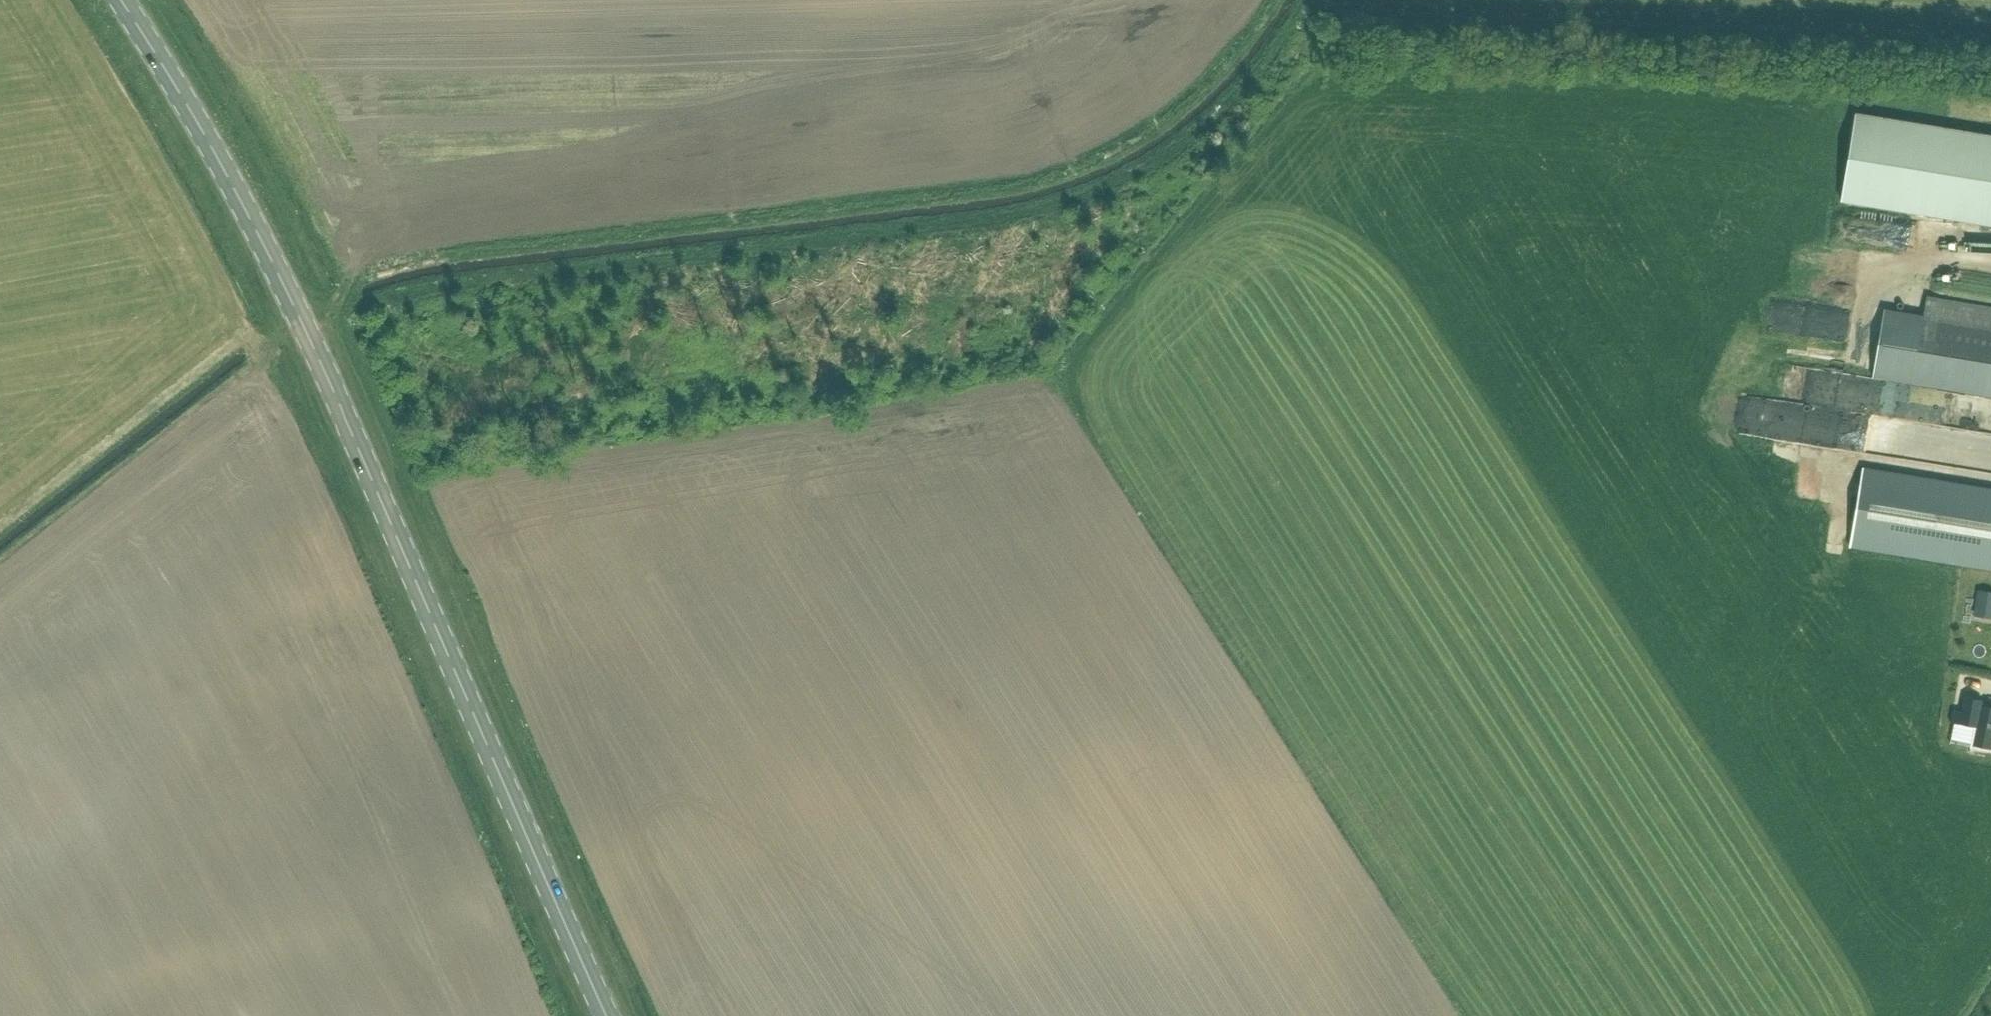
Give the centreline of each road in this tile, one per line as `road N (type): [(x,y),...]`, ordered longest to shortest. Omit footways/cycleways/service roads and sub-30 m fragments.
road 1 (secondary): [(607,1015),(265,232),(129,0)]

